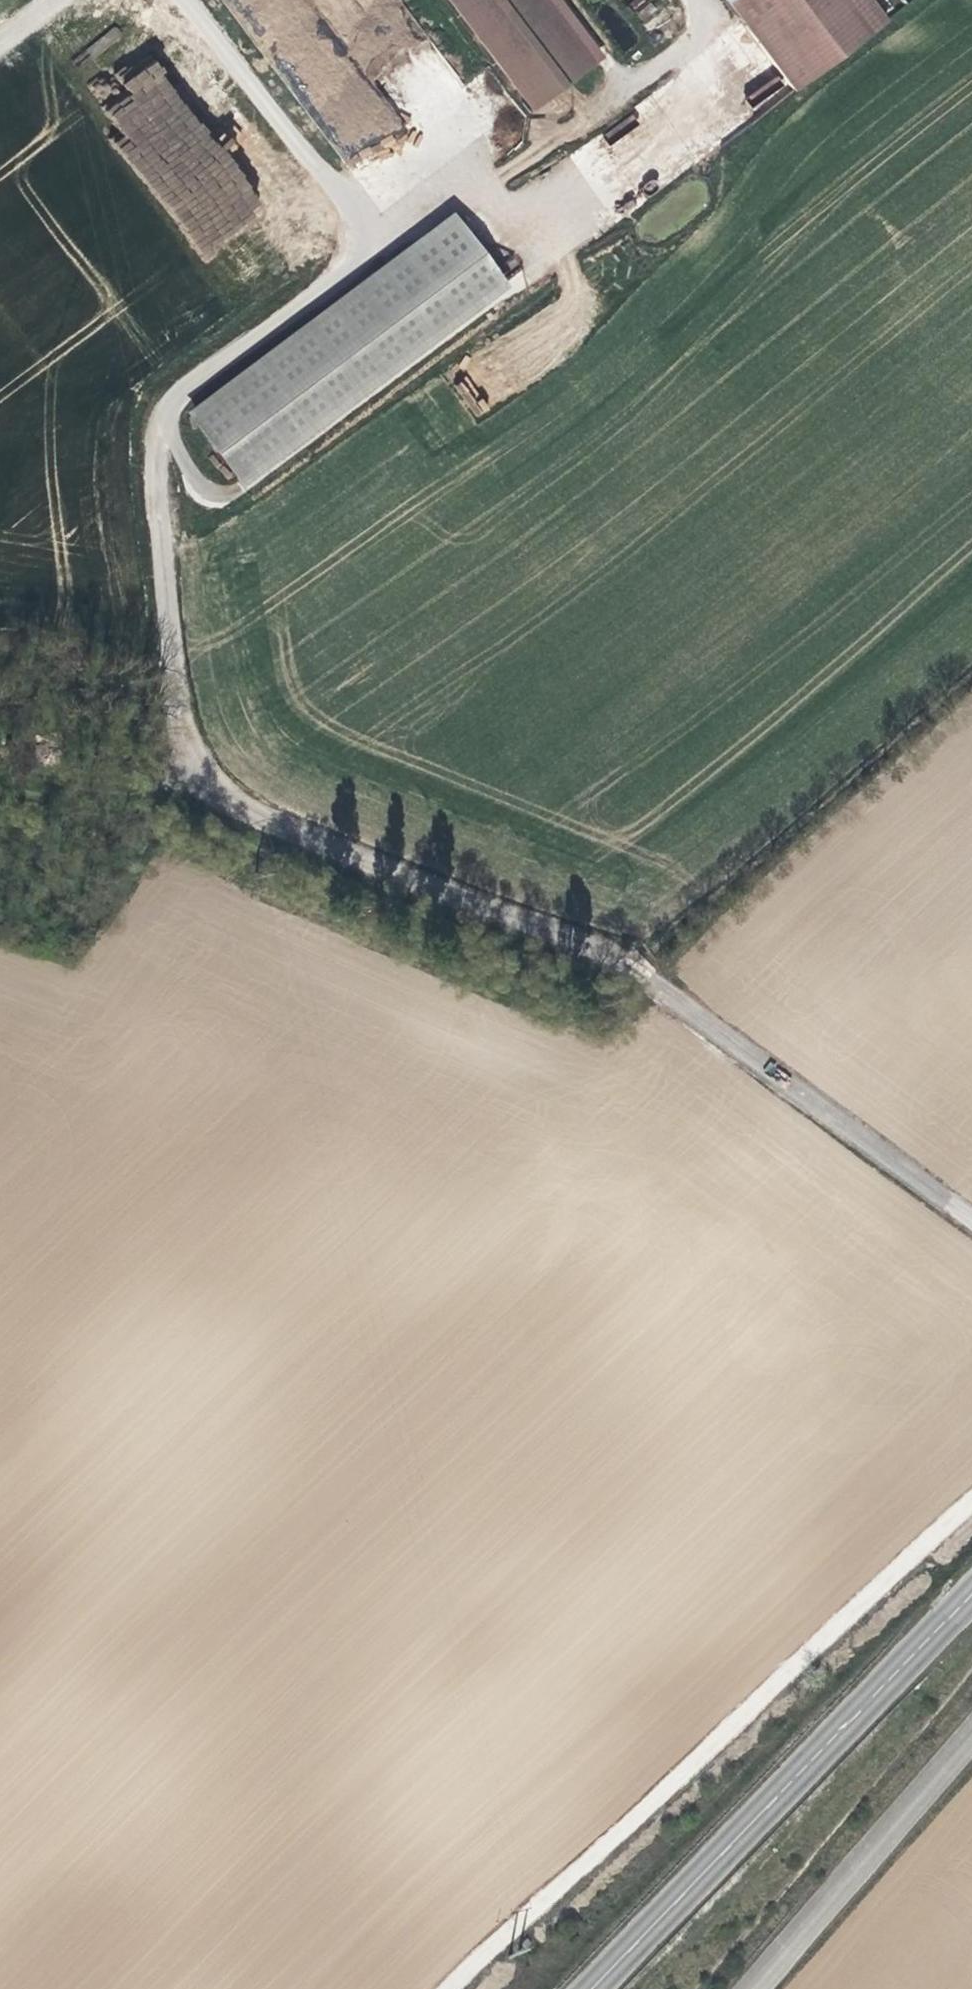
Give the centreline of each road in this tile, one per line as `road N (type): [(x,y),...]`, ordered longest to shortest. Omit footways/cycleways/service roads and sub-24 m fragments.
road 1 (track): [(453,1988),(971,1495)]
road 2 (secondary): [(590,1988),(971,1593)]
road 3 (unclassified): [(971,1733),(754,1988)]

